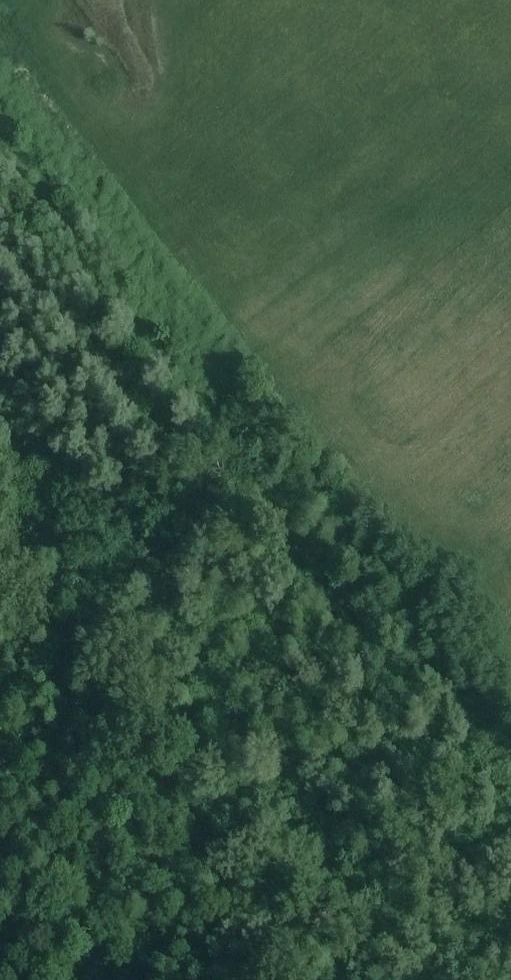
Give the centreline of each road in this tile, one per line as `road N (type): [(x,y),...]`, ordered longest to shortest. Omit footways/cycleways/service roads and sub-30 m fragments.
road 1 (track): [(0,23),(208,284)]

